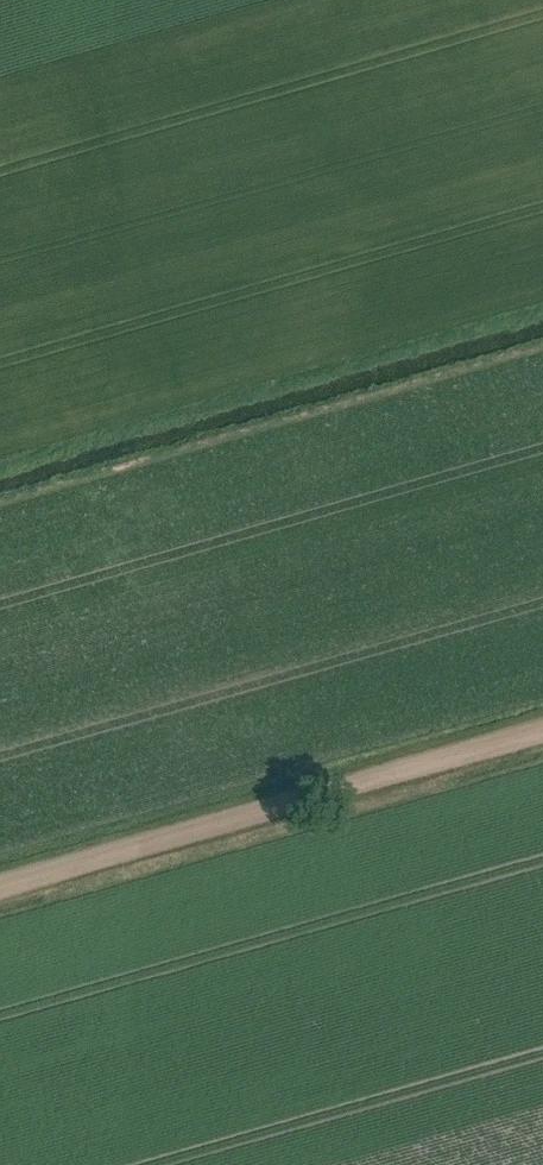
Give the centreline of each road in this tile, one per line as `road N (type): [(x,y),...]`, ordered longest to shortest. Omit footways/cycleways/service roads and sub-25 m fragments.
road 1 (track): [(0,885),(542,732)]

